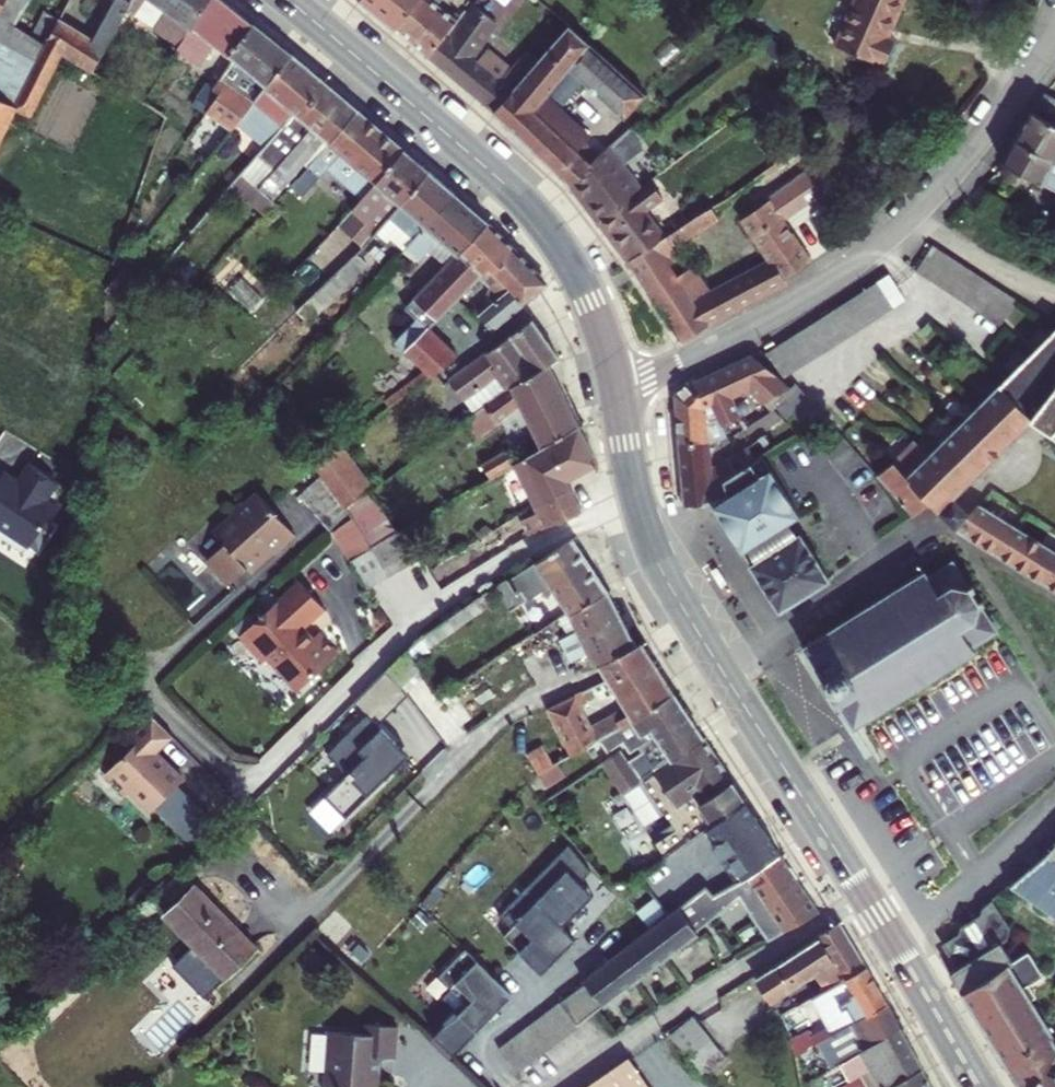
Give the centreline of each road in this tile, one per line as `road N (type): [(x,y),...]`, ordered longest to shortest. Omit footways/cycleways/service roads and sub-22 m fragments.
road 1 (residential): [(615,387),(754,325),(860,260),(994,117),(1054,29)]
road 2 (primary): [(287,0),(525,204),(587,296),(615,387)]
road 3 (primary): [(717,664),(979,1086)]
road 4 (primary): [(615,387),(648,544),(717,664)]
road 5 (residential): [(936,530),(717,664)]

